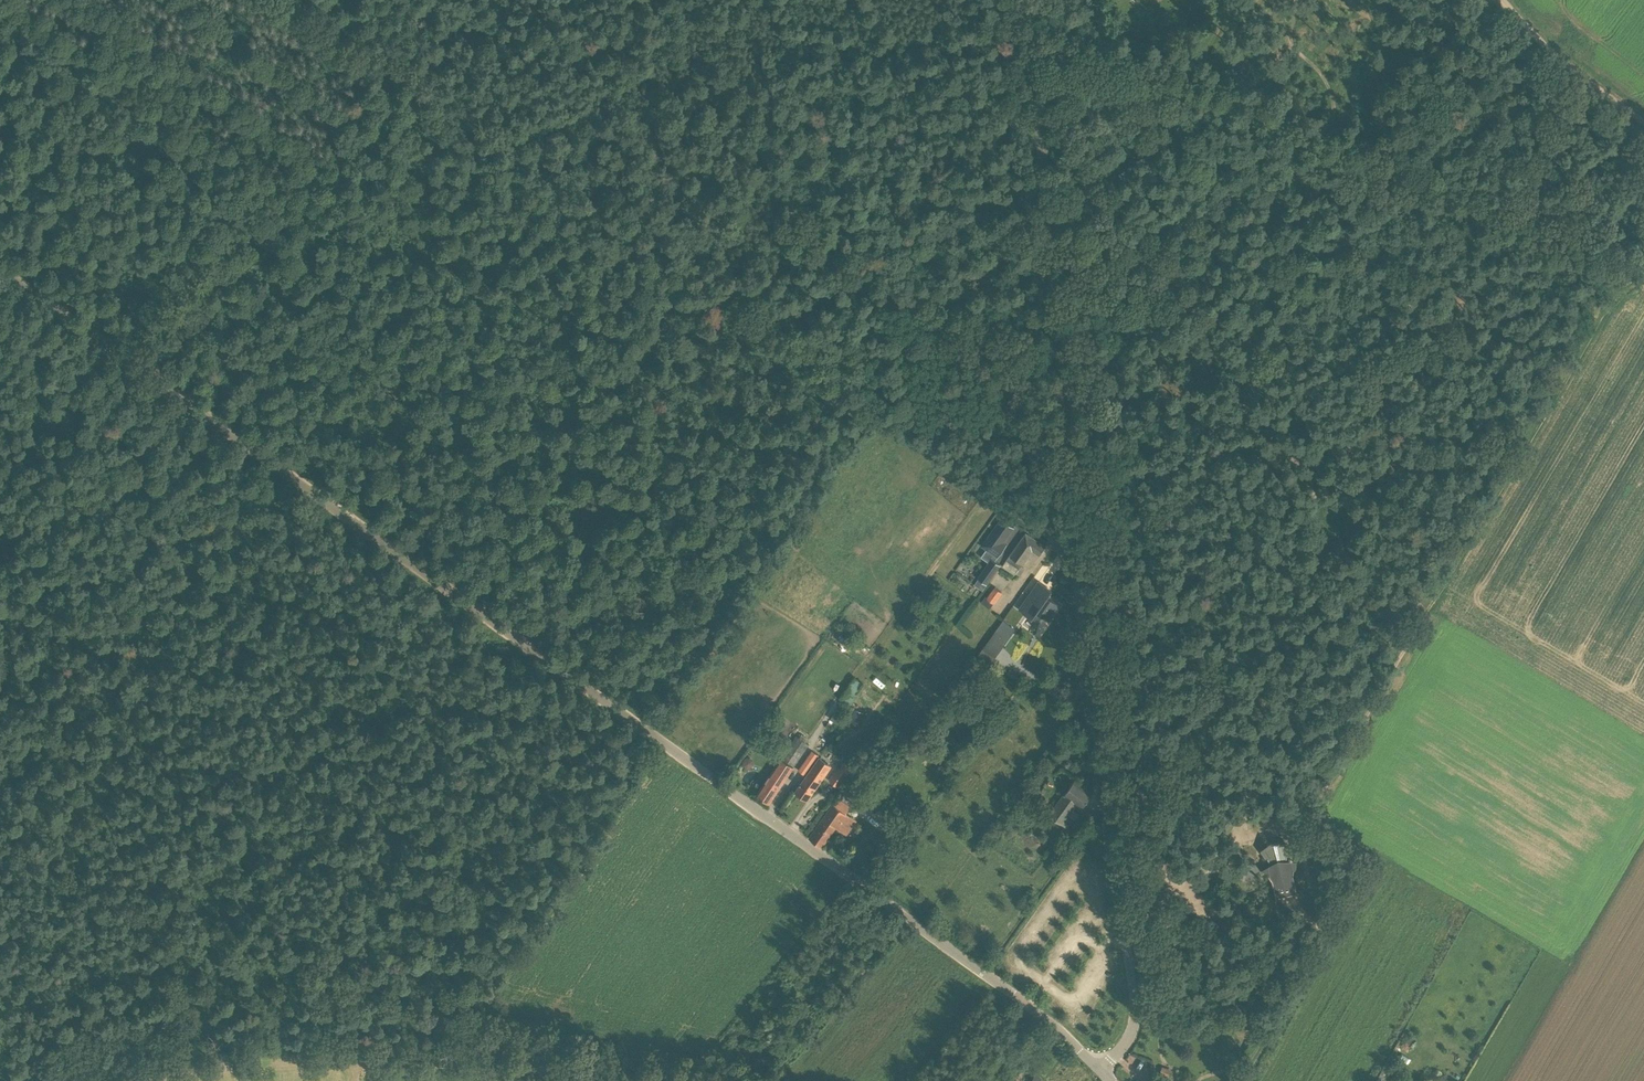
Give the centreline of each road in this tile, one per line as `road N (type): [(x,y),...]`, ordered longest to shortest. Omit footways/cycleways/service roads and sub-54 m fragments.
road 1 (tertiary): [(1101,1069),(1029,1005),(0,269)]
road 2 (unclassified): [(1101,1069),(1128,1039),(1137,1015),(1074,548),(1034,0)]
road 3 (track): [(1240,1080),(1374,854),(1312,814),(1624,279),(1643,277)]
road 4 (track): [(308,0),(1074,548)]
road 5 (track): [(1643,122),(1624,112),(1504,0)]

